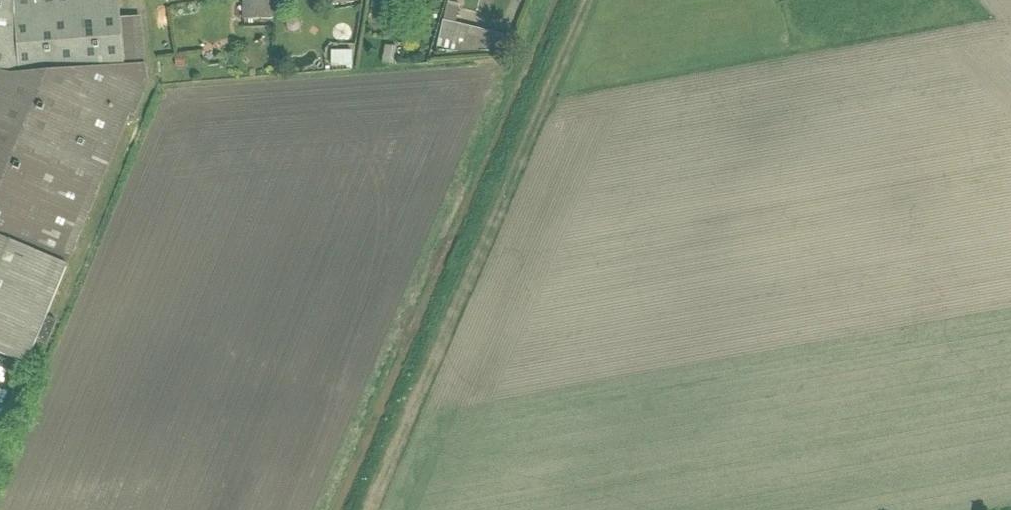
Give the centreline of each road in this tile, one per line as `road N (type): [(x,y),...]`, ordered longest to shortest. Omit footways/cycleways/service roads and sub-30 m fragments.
road 1 (track): [(367,509),(576,0)]

